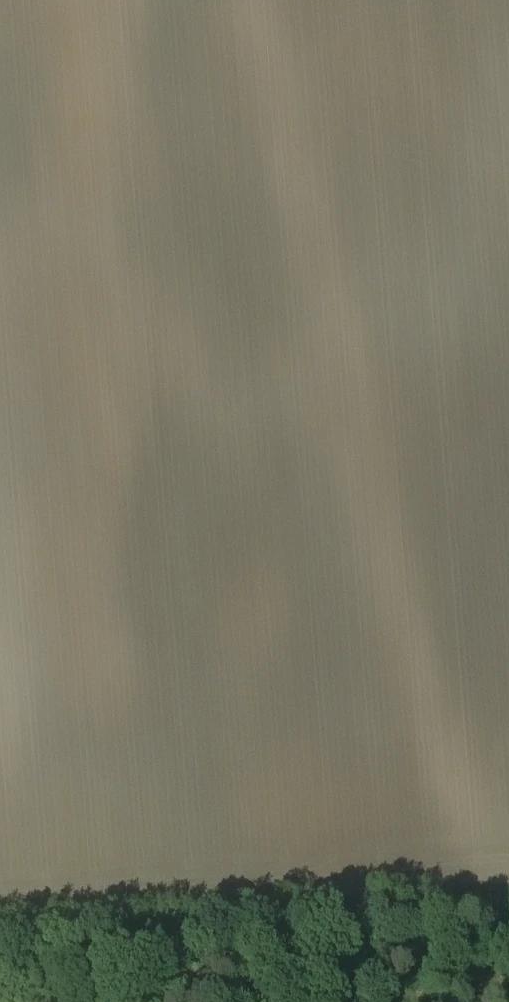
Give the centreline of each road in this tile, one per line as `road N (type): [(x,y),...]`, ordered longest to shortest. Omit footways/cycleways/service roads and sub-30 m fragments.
road 1 (unclassified): [(508,946),(0,990)]

